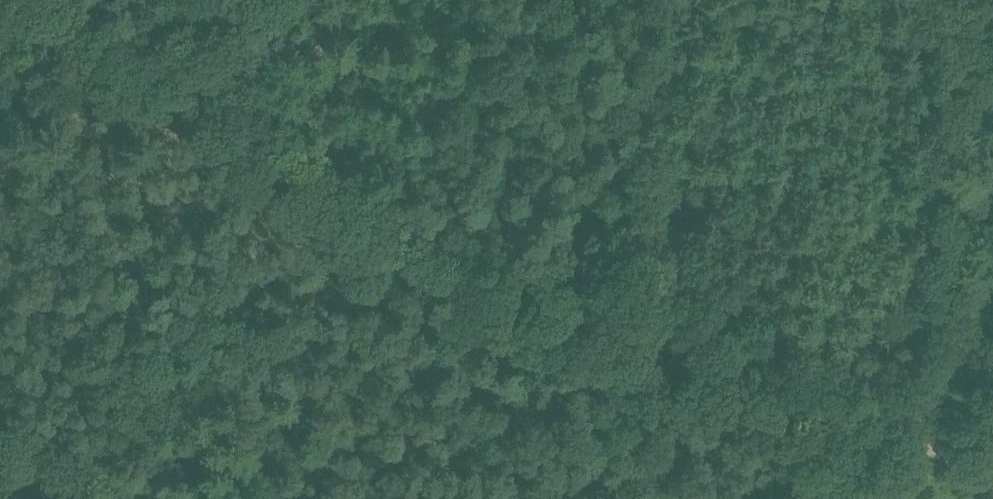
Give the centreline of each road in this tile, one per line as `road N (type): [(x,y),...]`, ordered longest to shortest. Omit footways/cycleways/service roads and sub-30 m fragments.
road 1 (unclassified): [(883,436),(679,367),(413,253),(241,159),(34,0)]
road 2 (track): [(922,0),(927,450)]
road 3 (track): [(428,0),(365,43),(285,49),(220,33),(144,84)]

